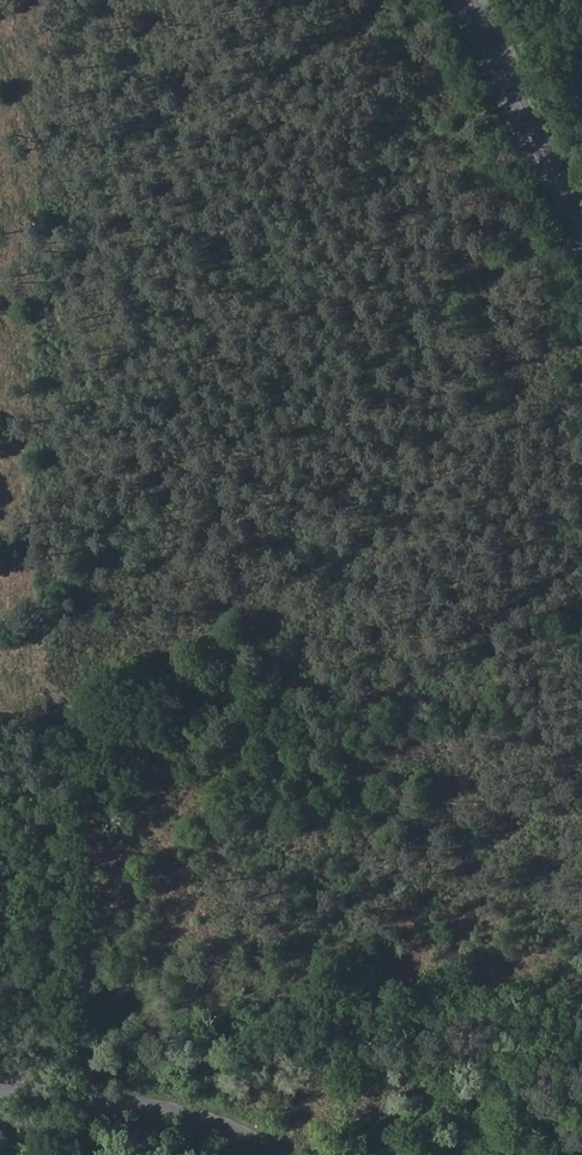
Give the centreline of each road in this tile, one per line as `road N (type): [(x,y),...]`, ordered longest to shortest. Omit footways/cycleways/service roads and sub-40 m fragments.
road 1 (residential): [(0,1092),(205,1109),(288,1154)]
road 2 (secondary): [(469,0),(581,231)]

